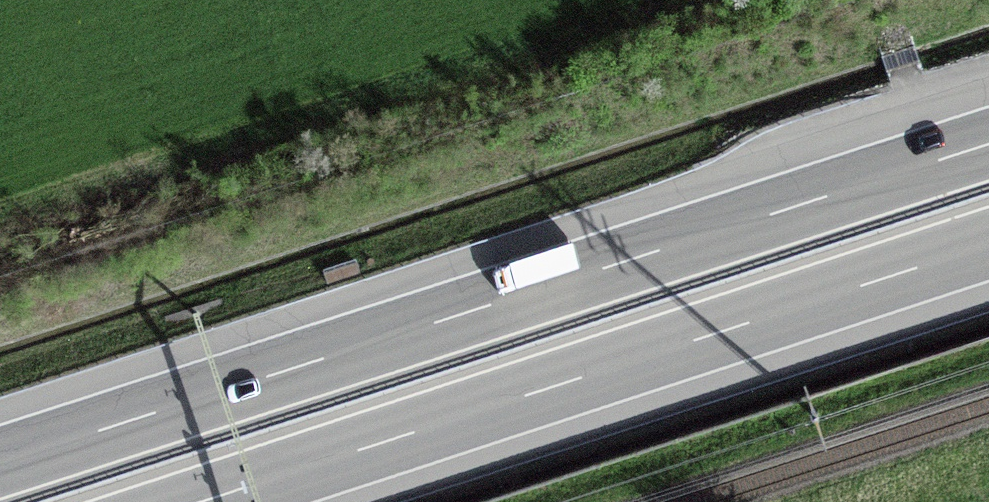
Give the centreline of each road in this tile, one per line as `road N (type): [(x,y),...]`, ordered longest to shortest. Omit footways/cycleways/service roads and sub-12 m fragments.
road 1 (motorway): [(988,142),(0,462)]
road 2 (motorway): [(204,501),(988,246)]

